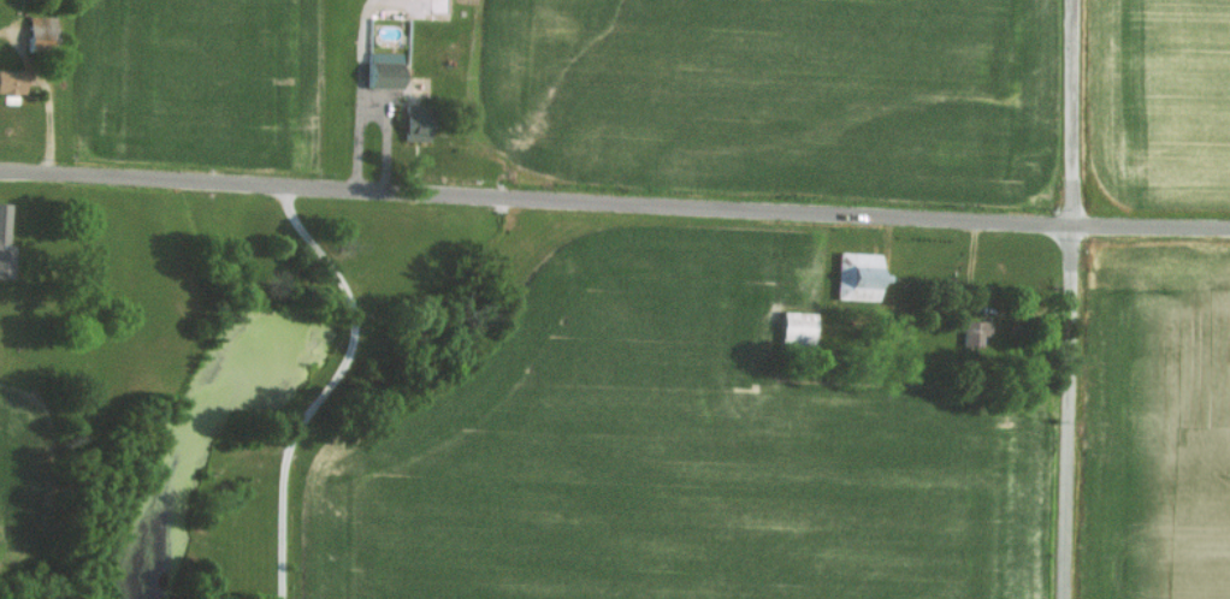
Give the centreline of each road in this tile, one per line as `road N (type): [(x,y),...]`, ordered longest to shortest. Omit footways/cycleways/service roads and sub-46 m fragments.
road 1 (residential): [(0,165),(404,178),(489,213),(1229,236)]
road 2 (residential): [(1063,598),(1072,0)]

